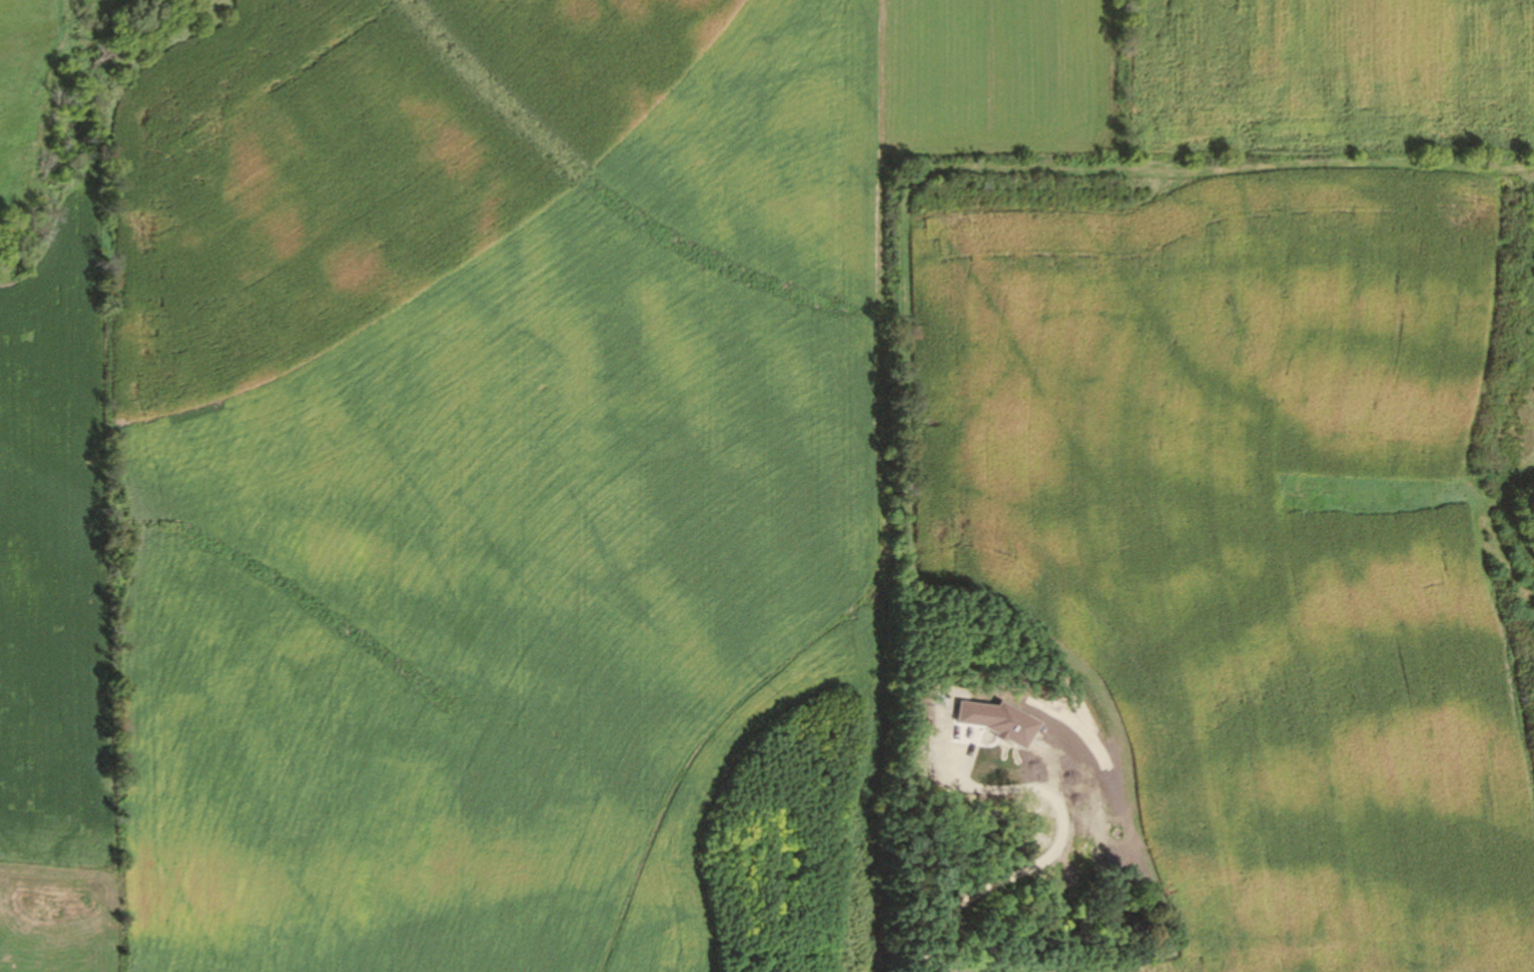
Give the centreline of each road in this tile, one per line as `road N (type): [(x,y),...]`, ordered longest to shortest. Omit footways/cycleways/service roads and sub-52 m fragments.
road 1 (track): [(880,0),(874,404),(889,543),(851,611),(705,732),(661,802),(599,971)]

